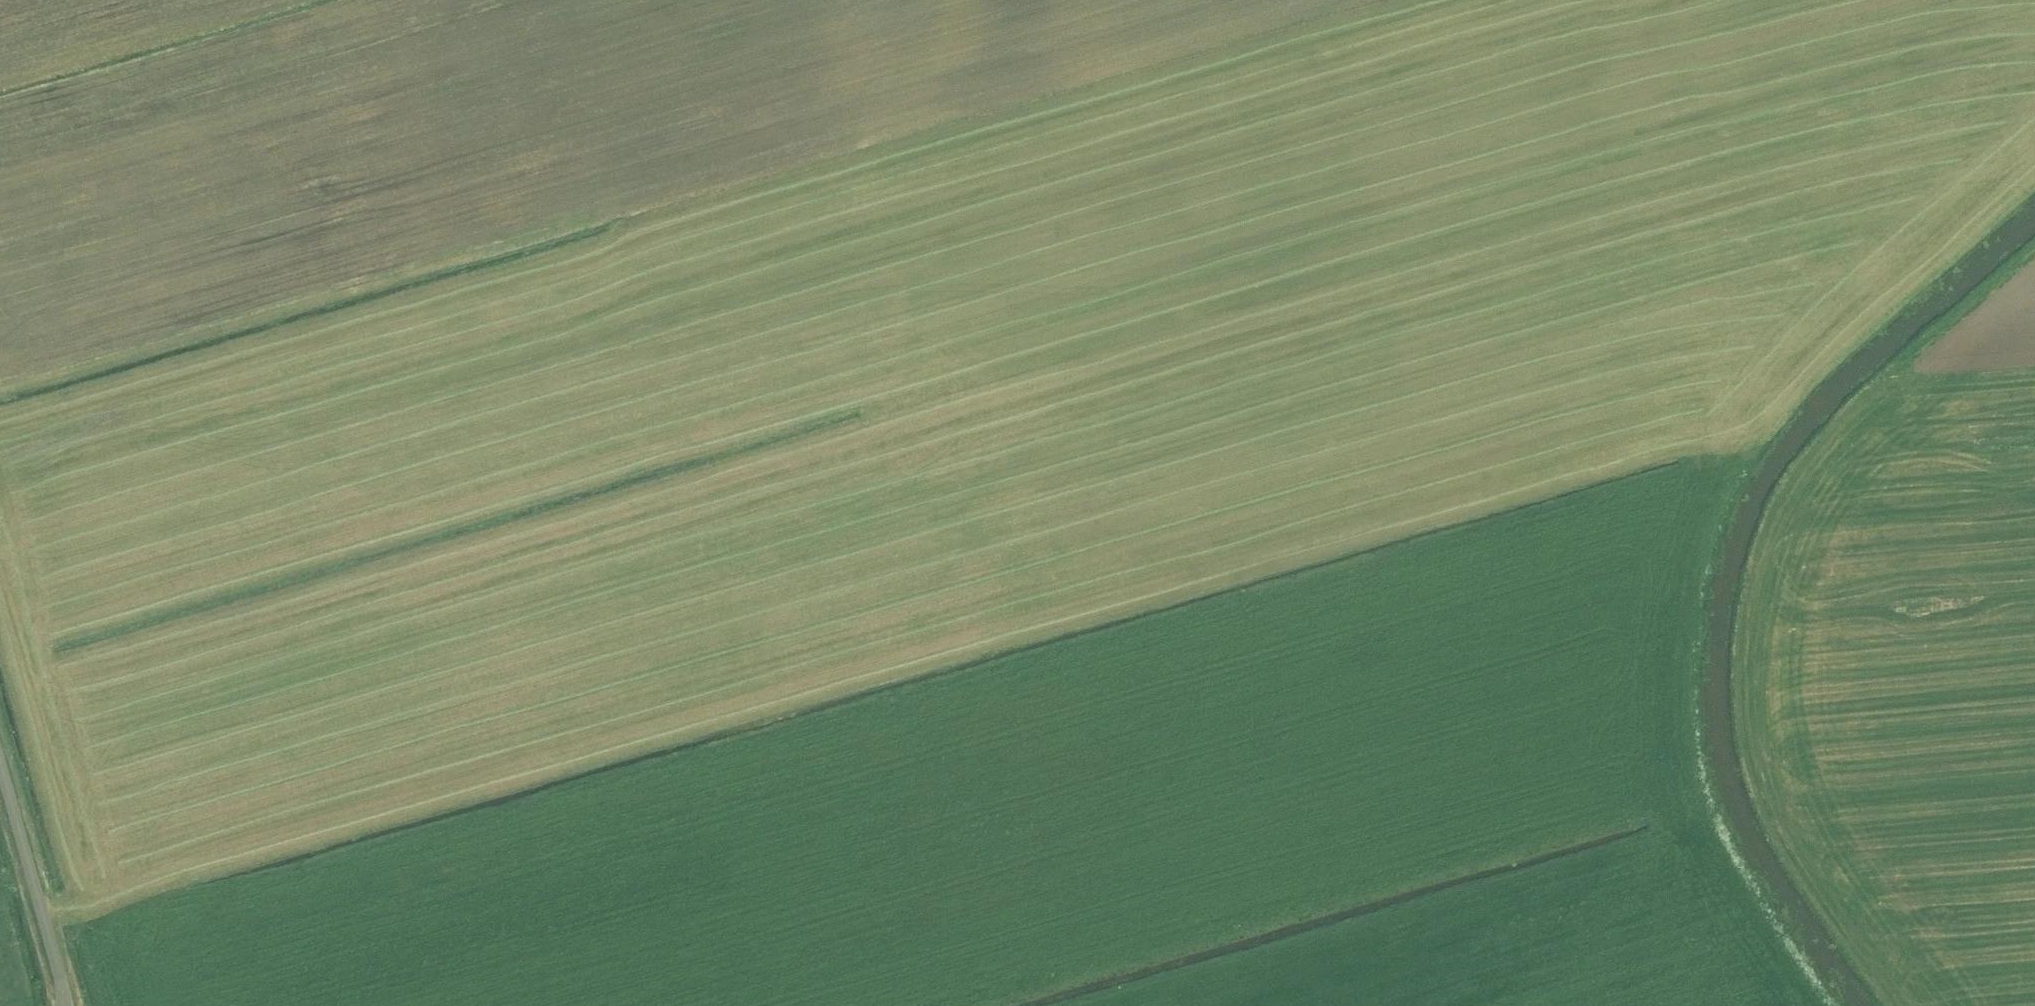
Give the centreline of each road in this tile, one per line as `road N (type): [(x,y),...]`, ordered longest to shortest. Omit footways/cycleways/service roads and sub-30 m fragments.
road 1 (unclassified): [(67,1005),(0,765)]

